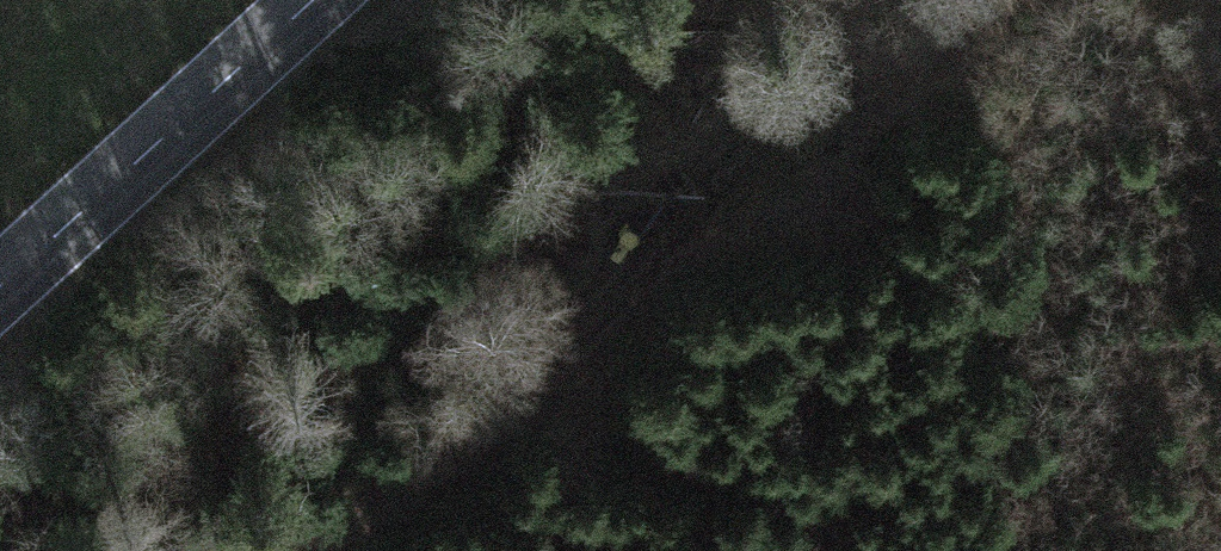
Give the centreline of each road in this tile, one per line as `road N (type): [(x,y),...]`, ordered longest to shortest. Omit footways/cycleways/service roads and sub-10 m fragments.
road 1 (track): [(307,550),(767,161)]
road 2 (primary): [(305,0),(0,283)]
road 3 (track): [(767,161),(987,0)]
road 4 (track): [(767,161),(857,0)]

